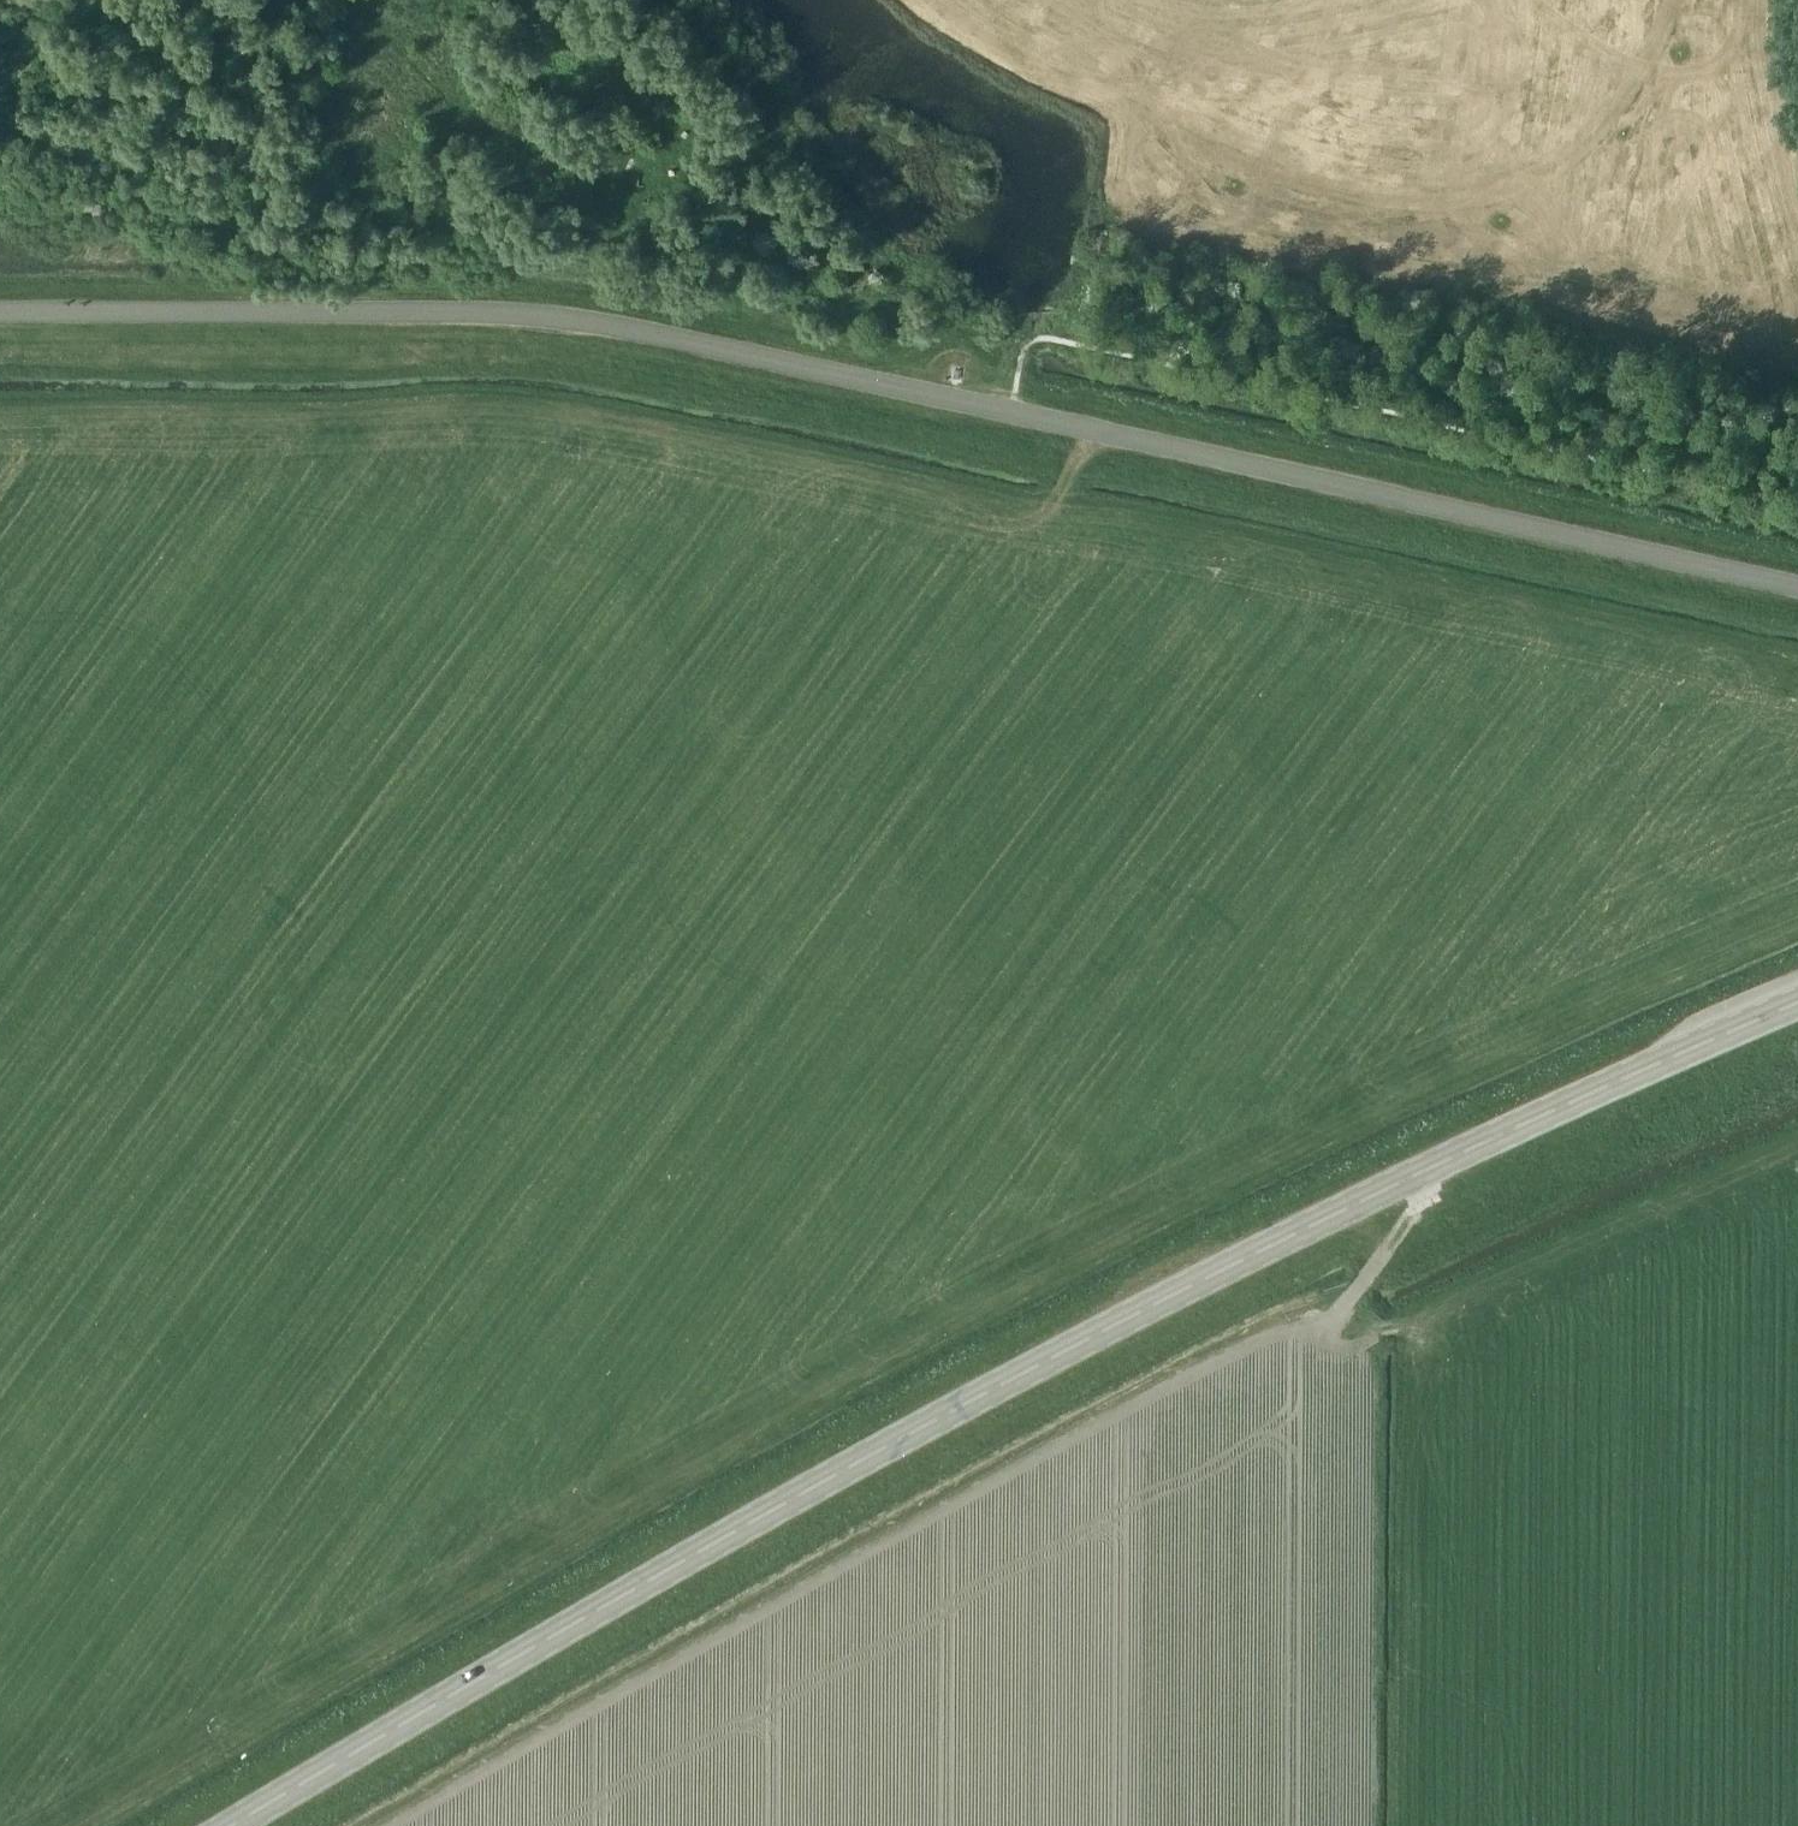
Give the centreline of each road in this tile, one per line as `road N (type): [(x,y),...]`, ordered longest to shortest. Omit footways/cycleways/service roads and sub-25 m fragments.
road 1 (unclassified): [(1797,584),(601,323),(465,311),(0,311)]
road 2 (secondary): [(231,1825),(936,1417),(1445,1160),(1797,1002)]

